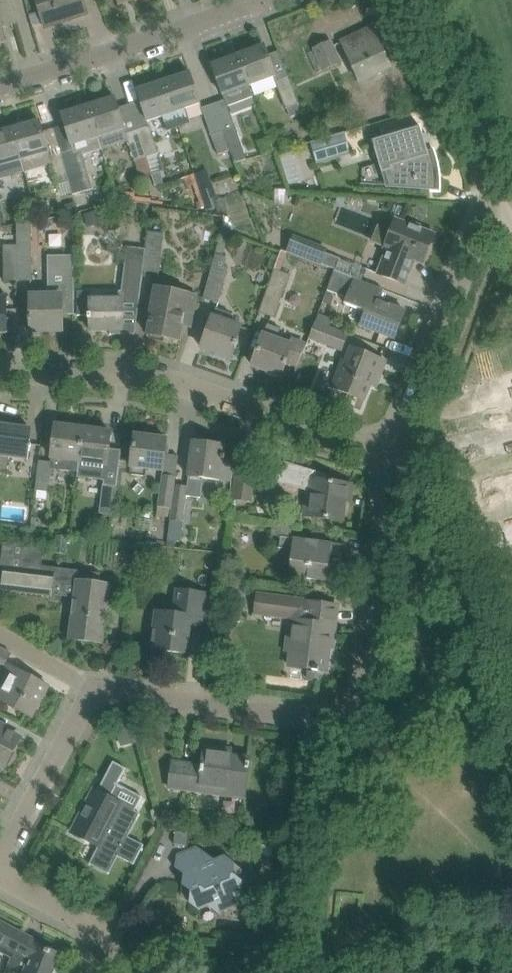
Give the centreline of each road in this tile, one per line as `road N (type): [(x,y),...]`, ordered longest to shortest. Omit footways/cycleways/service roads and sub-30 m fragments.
road 1 (residential): [(0,864),(93,701),(107,692),(357,707),(365,694),(392,454)]
road 2 (residential): [(392,454),(480,219),(489,161),(431,0)]
road 3 (residential): [(0,378),(101,376),(174,385),(392,454)]
road 4 (residential): [(0,93),(262,0)]
road 5 (residential): [(93,972),(86,932),(0,882)]

